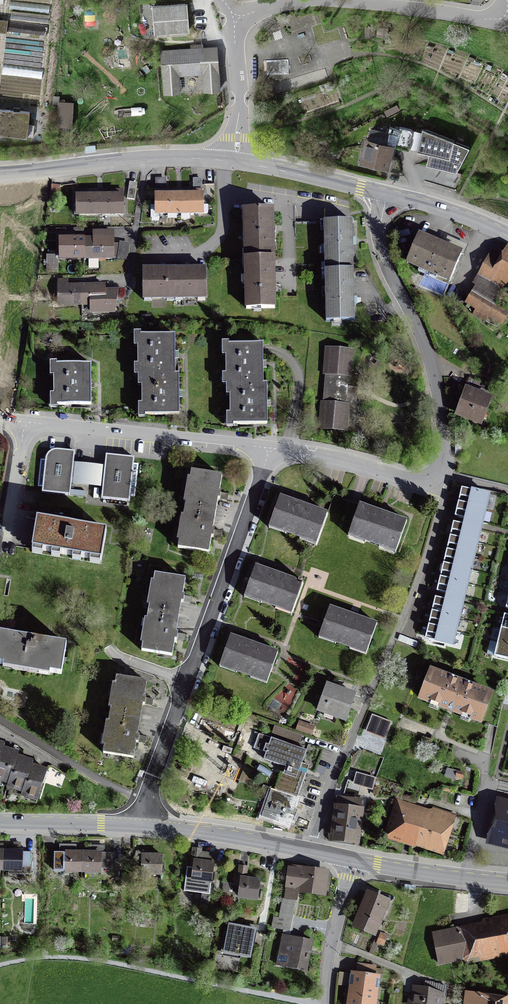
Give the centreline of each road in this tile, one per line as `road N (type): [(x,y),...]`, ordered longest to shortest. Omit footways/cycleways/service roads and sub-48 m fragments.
road 1 (residential): [(142,828),(270,449)]
road 2 (residential): [(388,194),(383,255),(432,363),(444,459),(439,474)]
road 3 (residential): [(231,25),(306,1),(507,26)]
road 4 (residential): [(0,419),(270,449)]
road 5 (residential): [(235,162),(144,160),(0,174)]
road 6 (residential): [(270,449),(414,482),(439,474)]
road 7 (tertiary): [(142,828),(313,853)]
road 8 (residential): [(372,691),(313,853)]
road 9 (residential): [(388,194),(235,162)]
road 10 (tertiary): [(354,861),(507,883)]
road 11 (residential): [(354,861),(331,941),(325,1003)]
road 12 (tertiary): [(0,823),(142,828)]
road 13 (residential): [(124,791),(0,724)]
road 14 (residential): [(235,162),(240,99),(231,25)]
road 15 (residential): [(507,236),(388,194)]

